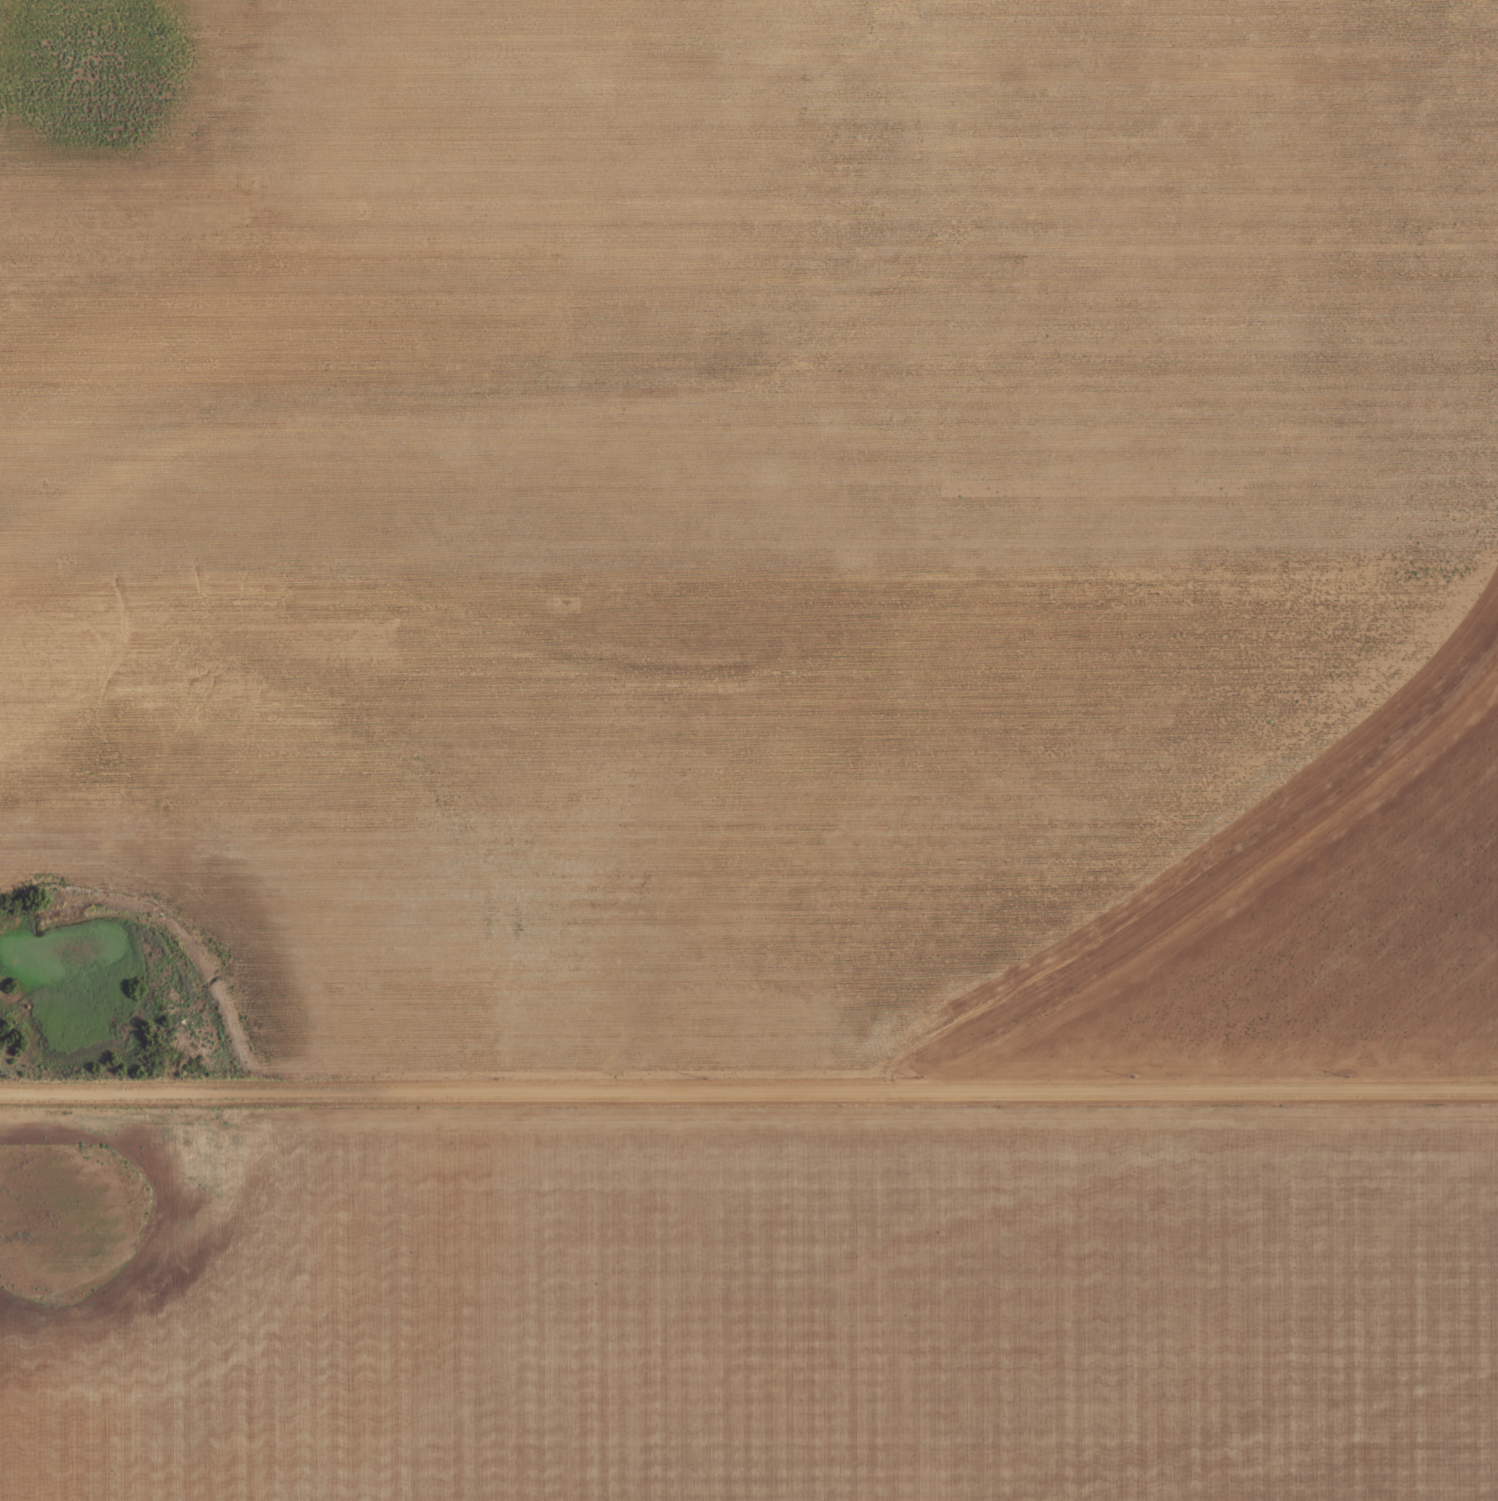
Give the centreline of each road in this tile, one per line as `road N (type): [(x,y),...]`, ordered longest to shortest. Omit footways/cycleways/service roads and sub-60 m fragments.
road 1 (residential): [(0,1094),(1497,1085)]

